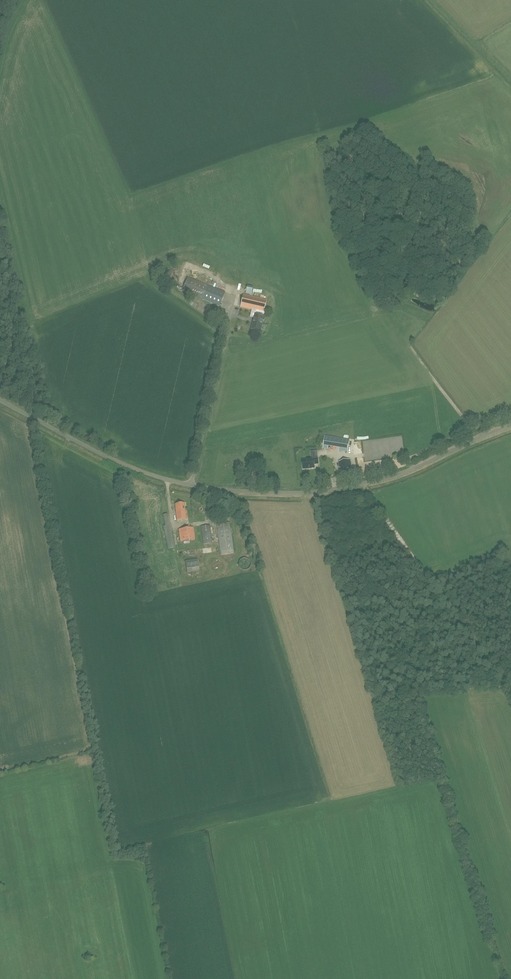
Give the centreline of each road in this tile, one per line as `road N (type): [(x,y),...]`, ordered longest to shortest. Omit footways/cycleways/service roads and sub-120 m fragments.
road 1 (unclassified): [(192,486),(271,495),(344,489),(510,424)]
road 2 (unclassified): [(192,486),(123,465),(0,401)]

